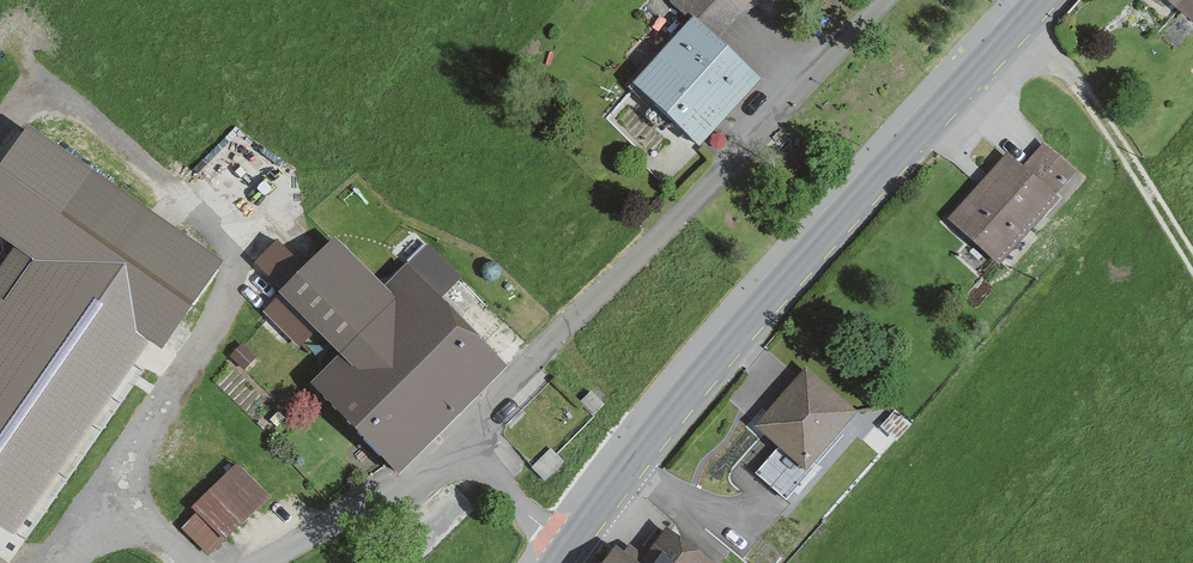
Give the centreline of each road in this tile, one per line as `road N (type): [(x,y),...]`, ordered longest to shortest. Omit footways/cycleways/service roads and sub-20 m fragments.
road 1 (secondary): [(575,537),(768,299),(1029,0)]
road 2 (residential): [(453,452),(883,0)]
road 3 (track): [(1016,15),(1067,71),(1192,262)]
road 4 (residential): [(256,562),(417,482),(453,452)]
road 5 (residential): [(453,452),(575,537)]

